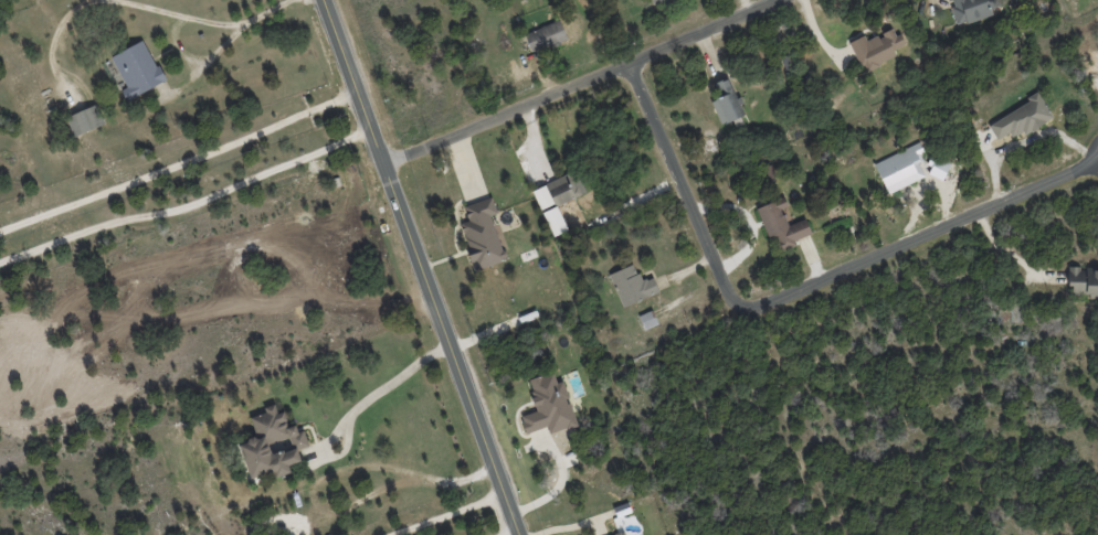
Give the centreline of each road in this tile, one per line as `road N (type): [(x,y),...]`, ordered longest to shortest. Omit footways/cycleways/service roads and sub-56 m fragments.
road 1 (residential): [(324,0),(518,534)]
road 2 (residential): [(386,164),(771,0)]
road 3 (residential): [(743,307),(1097,159)]
road 4 (residential): [(625,62),(728,295),(743,307)]

